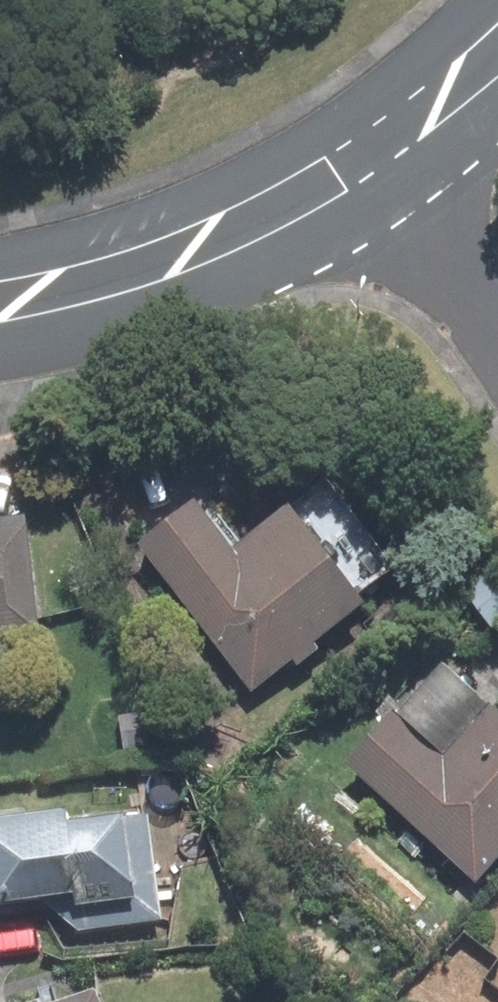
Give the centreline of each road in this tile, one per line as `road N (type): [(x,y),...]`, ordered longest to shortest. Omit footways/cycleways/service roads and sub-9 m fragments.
road 1 (residential): [(377,160),(162,262),(0,302)]
road 2 (residential): [(497,329),(377,160)]
road 3 (residential): [(497,58),(377,160)]

